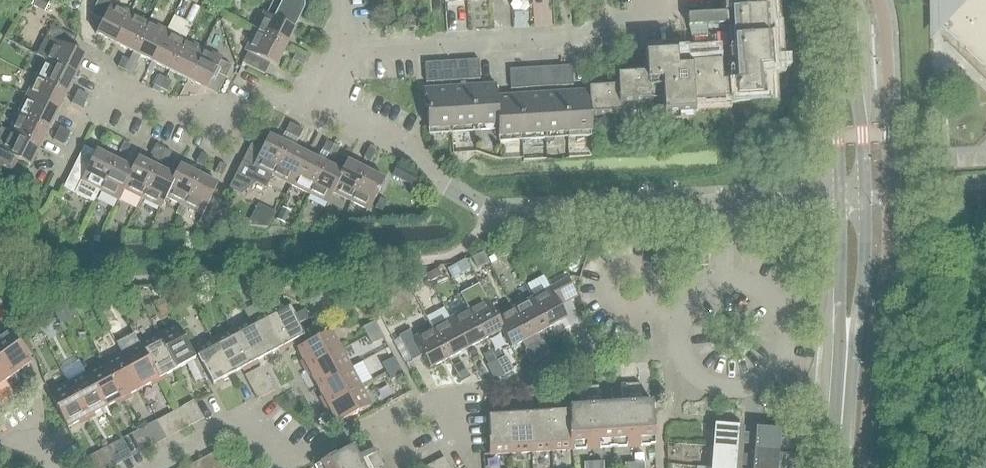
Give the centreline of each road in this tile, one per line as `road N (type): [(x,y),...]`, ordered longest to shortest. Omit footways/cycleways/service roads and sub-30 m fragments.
road 1 (residential): [(489,216),(850,198)]
road 2 (residential): [(342,46),(595,32),(614,16),(666,12),(671,0)]
road 3 (residential): [(54,186),(99,95),(115,89),(174,113),(268,98),(302,109),(317,99)]
road 4 (tertiary): [(840,467),(850,198)]
road 5 (residential): [(158,467),(171,452),(242,419),(294,463),(374,418)]
road 6 (residential): [(489,216),(436,179),(407,143),(317,99)]
road 7 (tertiary): [(850,198),(840,0)]
road 8 (residential): [(374,418),(417,398),(454,402),(456,441),(403,467)]

